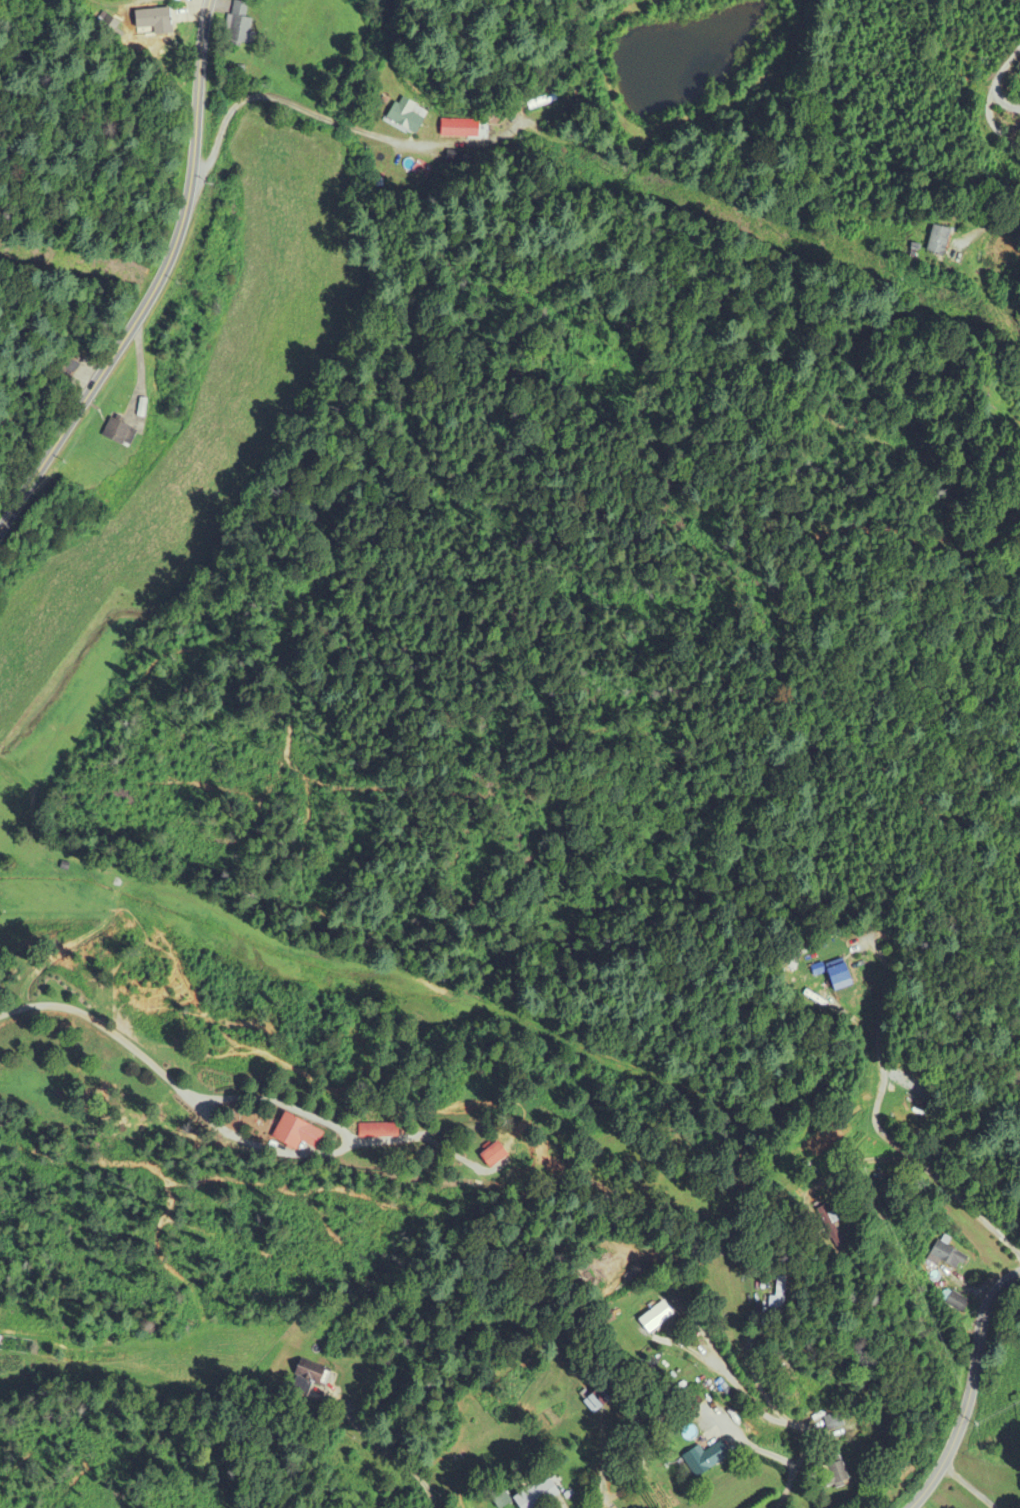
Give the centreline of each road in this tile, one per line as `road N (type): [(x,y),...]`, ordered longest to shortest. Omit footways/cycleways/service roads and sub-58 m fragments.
road 1 (residential): [(0,533),(111,365),(181,235),(210,0)]
road 2 (tertiary): [(912,1507),(959,1430),(987,1307),(1019,1275)]

